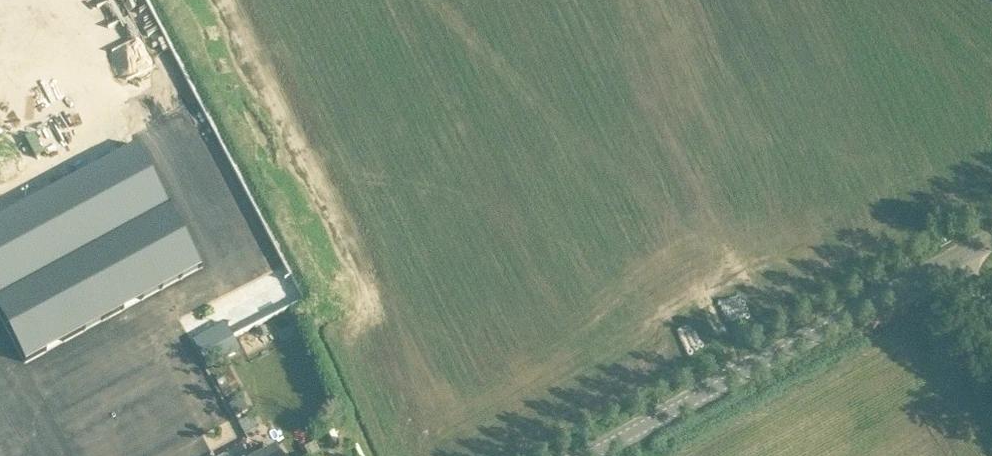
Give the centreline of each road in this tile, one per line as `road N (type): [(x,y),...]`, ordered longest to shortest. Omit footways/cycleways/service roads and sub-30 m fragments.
road 1 (tertiary): [(588,455),(944,264)]

